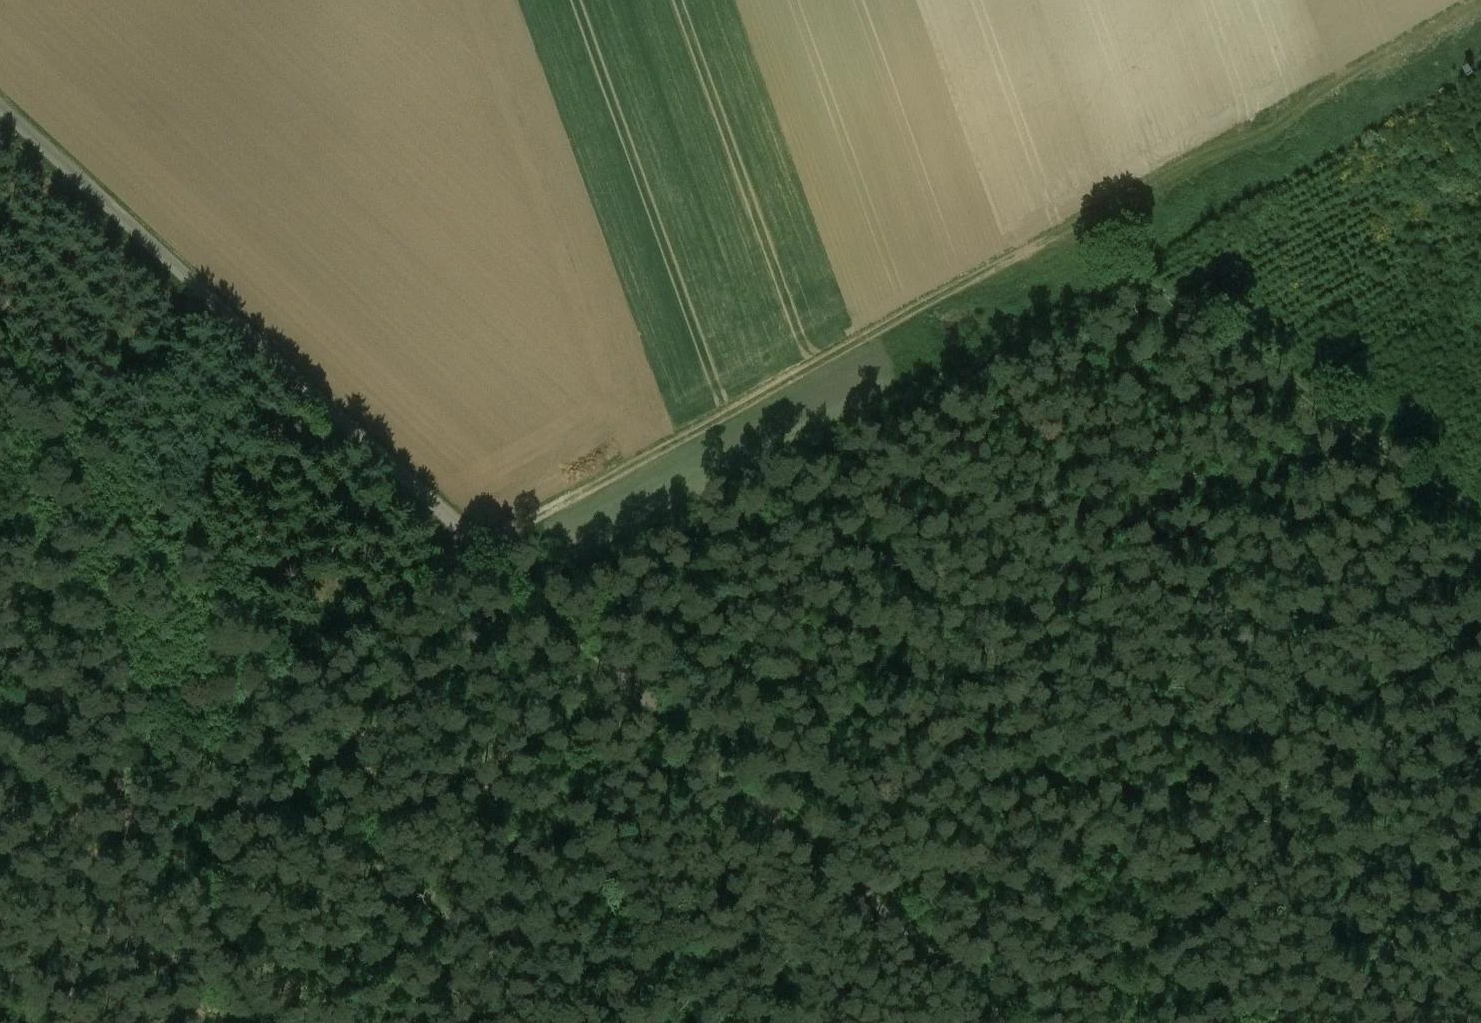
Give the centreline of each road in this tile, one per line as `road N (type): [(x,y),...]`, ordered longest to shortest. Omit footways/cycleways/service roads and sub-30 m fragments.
road 1 (unclassified): [(0,109),(1000,1022)]
road 2 (track): [(488,556),(1080,222),(1480,17)]
road 3 (track): [(0,857),(468,539)]
road 4 (track): [(1080,222),(1480,503)]

